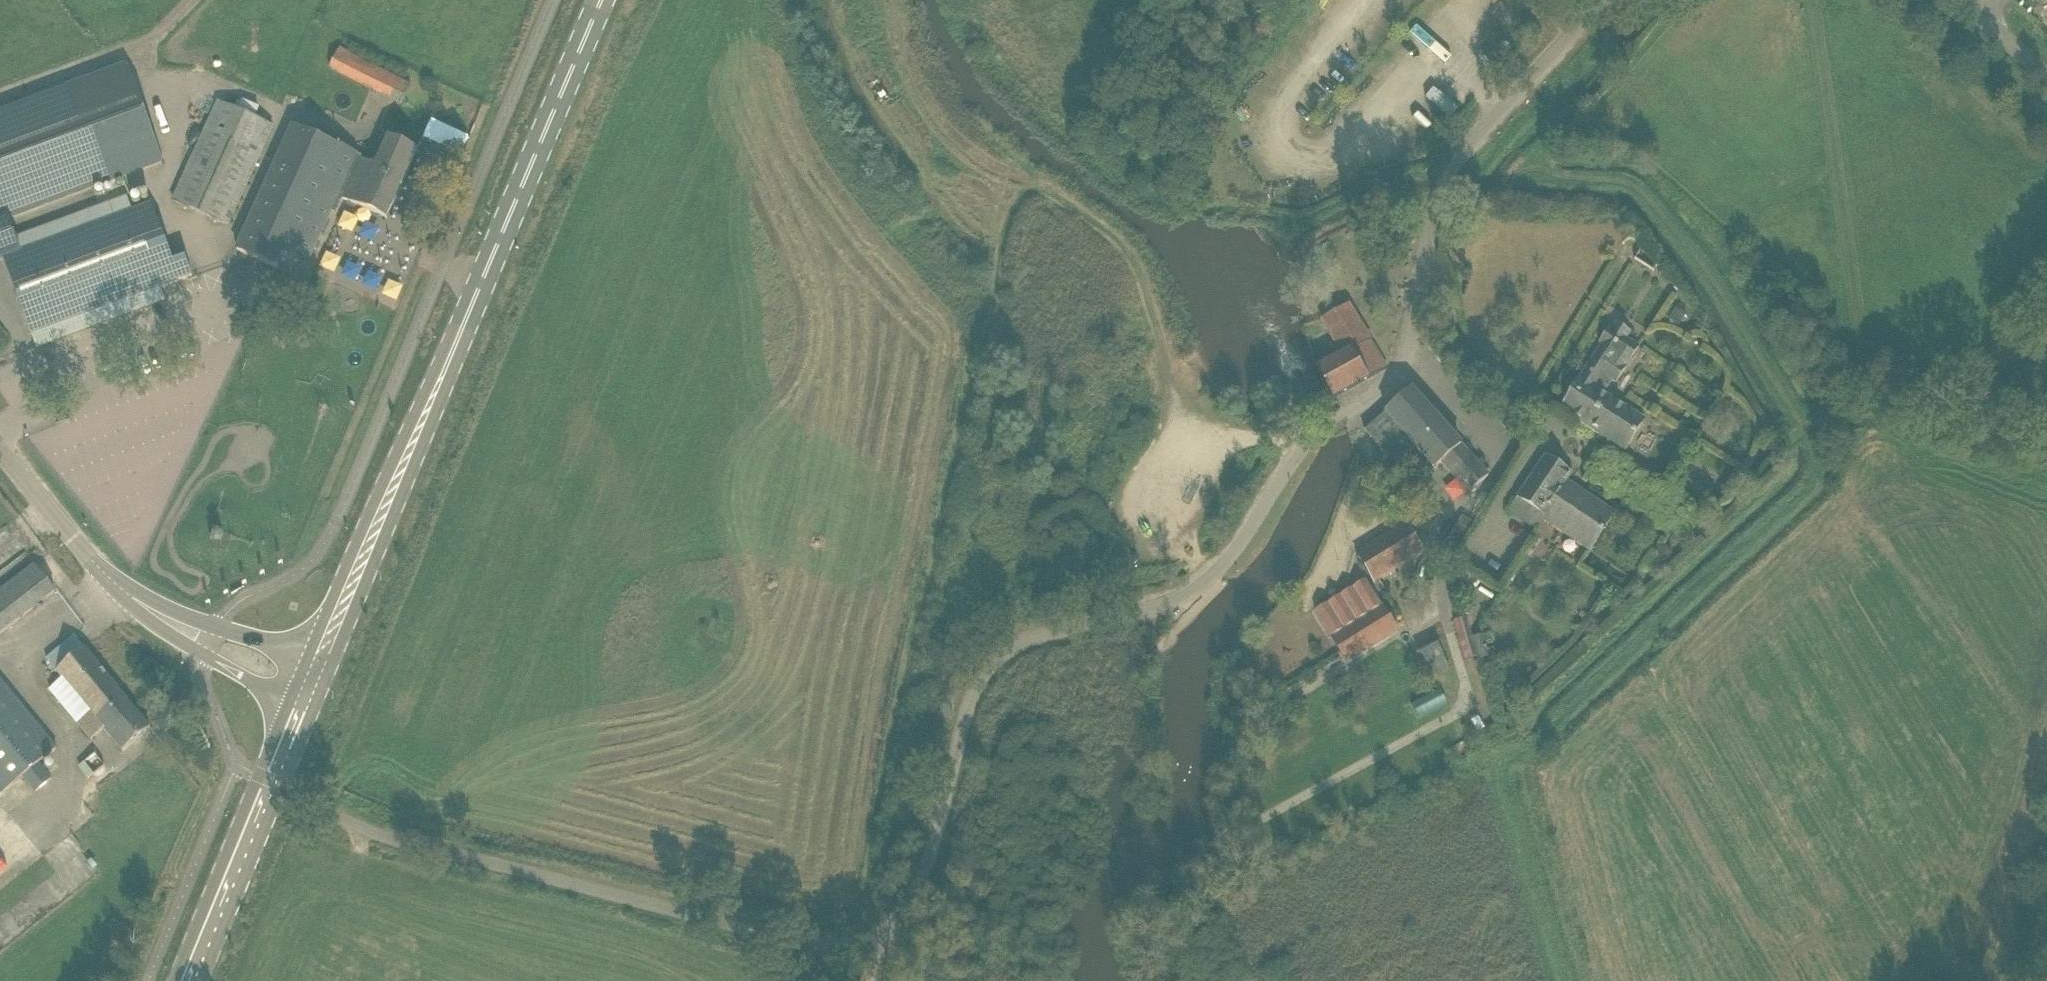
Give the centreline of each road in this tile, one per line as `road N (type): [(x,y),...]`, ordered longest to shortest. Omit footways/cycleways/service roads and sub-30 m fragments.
road 1 (unclassified): [(273,783),(362,831),(802,943),(879,940),(920,880),(972,693),(986,670),(1029,638),(1157,608),(1204,581),(1242,543),(1306,441),(1385,382),(1404,348),(1446,179),(1596,0)]
road 2 (track): [(1510,177),(1619,181),(1638,190),(1698,258),(1816,448),(1811,479),(1503,765),(1496,782),(1556,980)]
road 3 (track): [(1201,428),(1130,260),(1111,234),(1034,182),(1008,212),(912,638),(869,860),(879,940)]
road 4 (primary): [(320,666),(601,0)]
road 5 (unclassified): [(0,439),(72,540),(121,587),(207,637)]
road 6 (primary): [(191,980),(273,783)]
road 7 (unclassified): [(207,637),(241,672),(306,702)]

